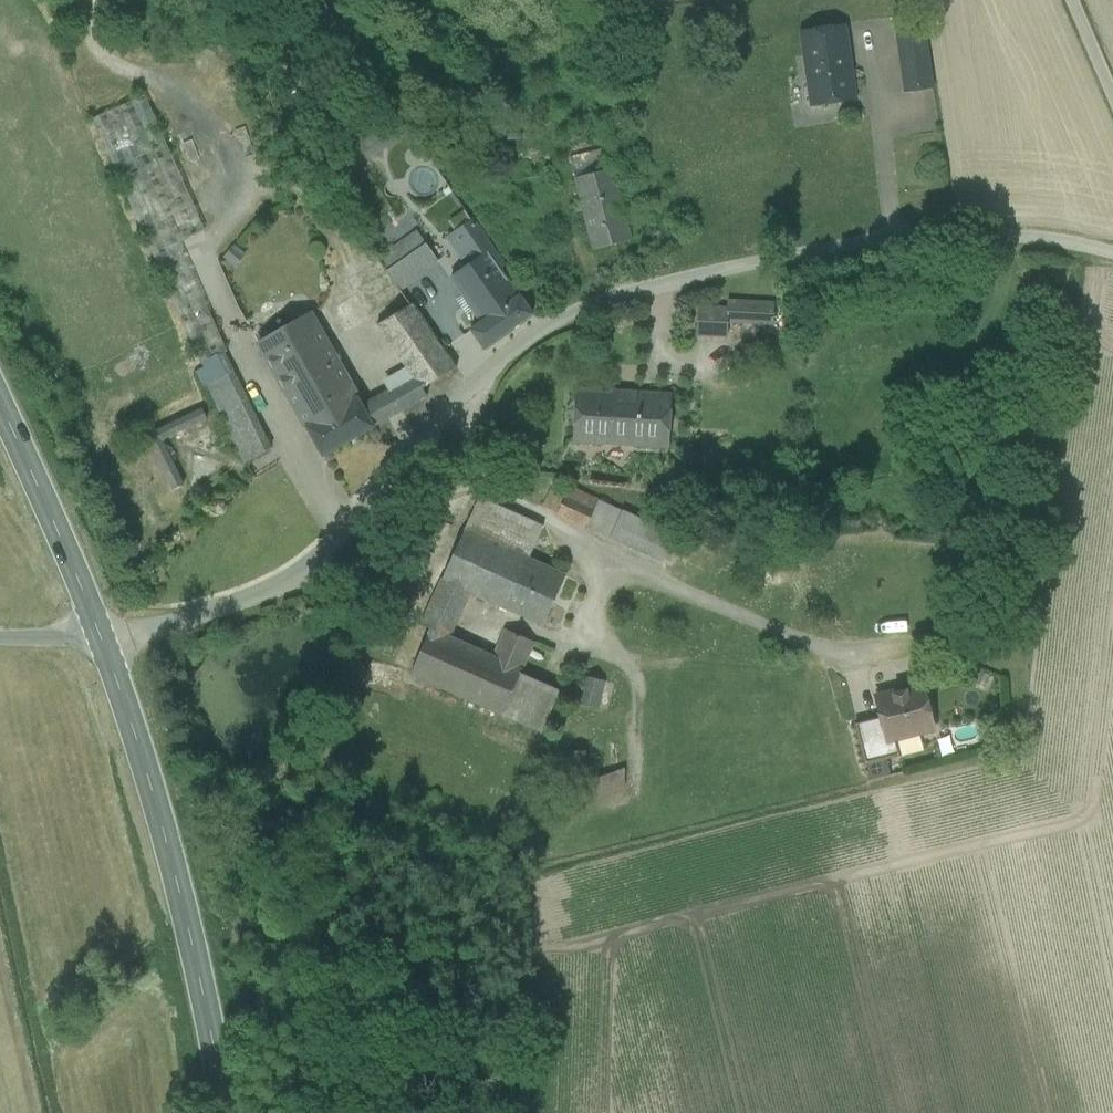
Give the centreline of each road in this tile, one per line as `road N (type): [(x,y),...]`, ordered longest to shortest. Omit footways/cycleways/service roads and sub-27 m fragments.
road 1 (unclassified): [(101,637),(217,610),(294,579),(507,355),(562,317),(618,294),(817,252),(953,235),(1112,252)]
road 2 (secondary): [(226,1112),(195,948),(101,637)]
road 3 (secondary): [(101,637),(0,406)]

